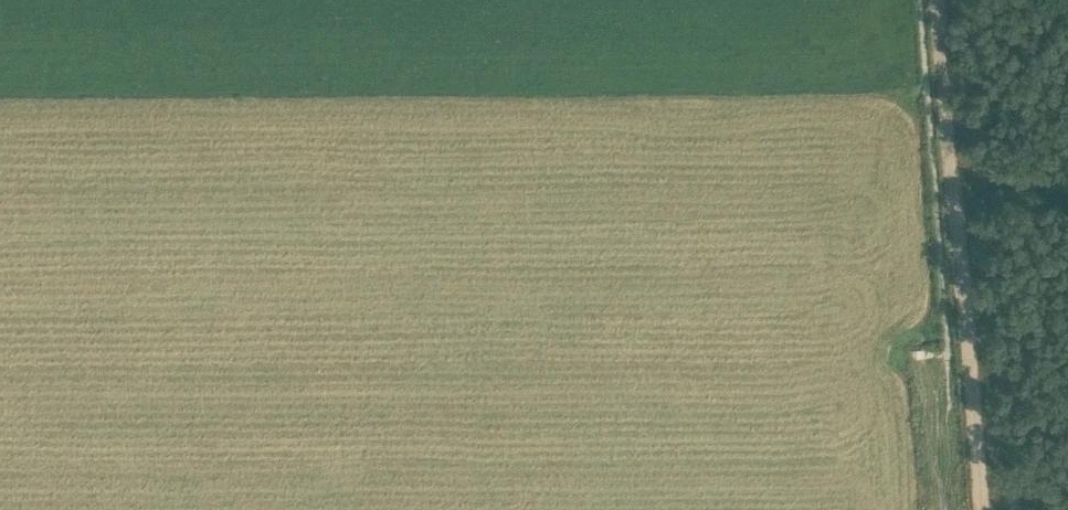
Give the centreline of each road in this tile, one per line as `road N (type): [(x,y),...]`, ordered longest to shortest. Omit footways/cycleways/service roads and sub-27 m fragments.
road 1 (track): [(983,509),(935,0)]
road 2 (track): [(939,409),(937,373),(949,347),(921,0)]

